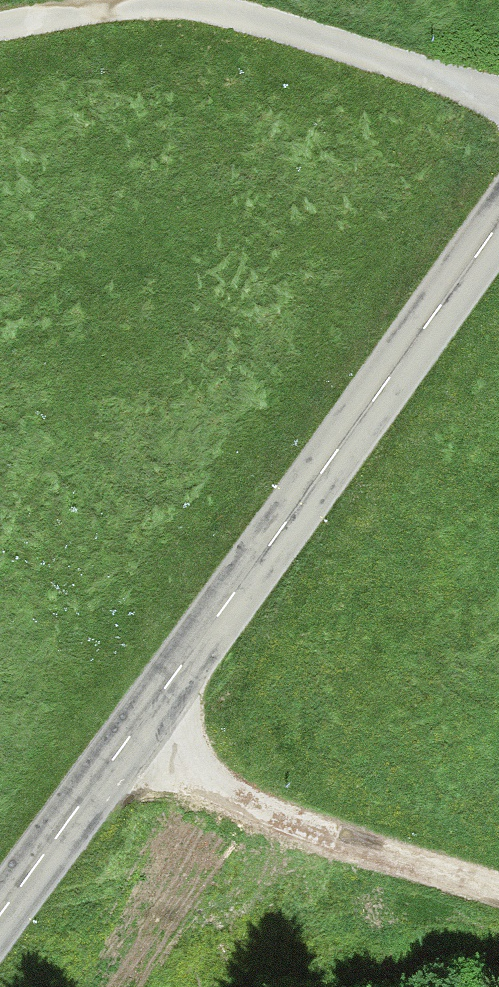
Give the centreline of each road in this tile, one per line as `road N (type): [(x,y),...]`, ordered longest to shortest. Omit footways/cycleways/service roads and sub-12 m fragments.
road 1 (tertiary): [(0,922),(498,229)]
road 2 (track): [(498,104),(421,67),(175,1),(0,23)]
road 3 (track): [(135,740),(211,785),(498,890)]

